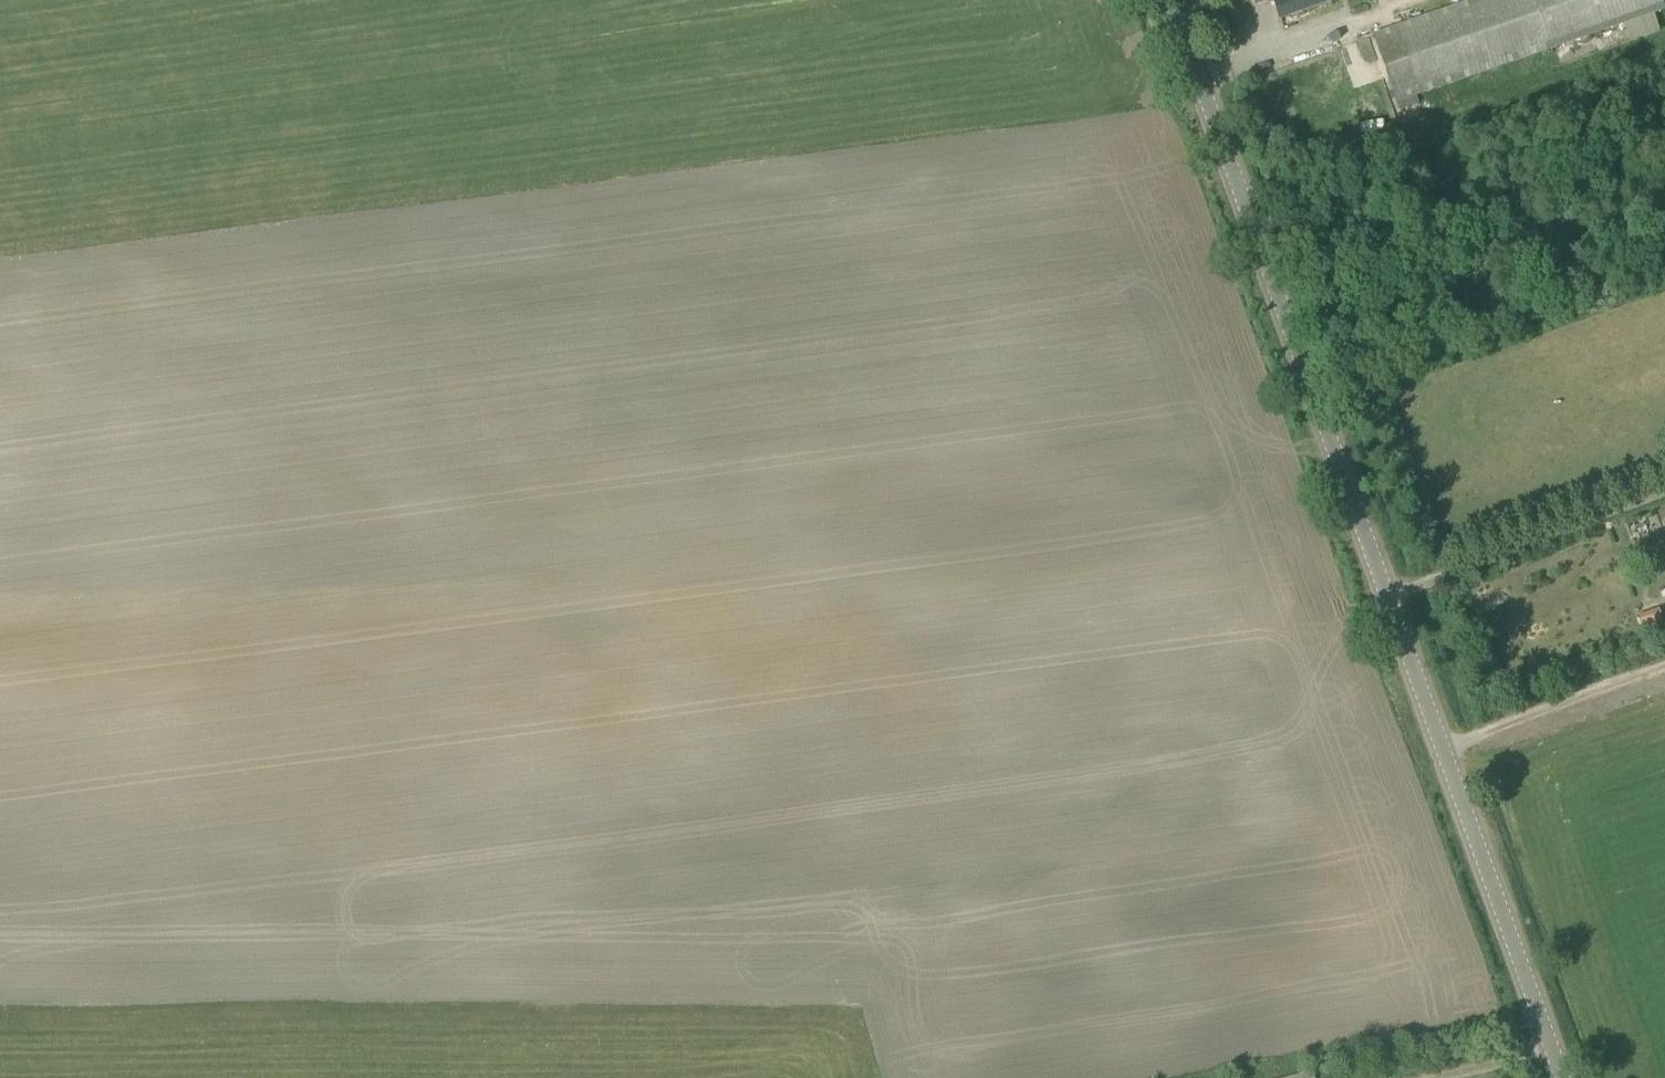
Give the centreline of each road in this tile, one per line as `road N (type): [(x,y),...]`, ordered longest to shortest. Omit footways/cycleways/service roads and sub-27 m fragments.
road 1 (tertiary): [(1561,1077),(1170,0)]

